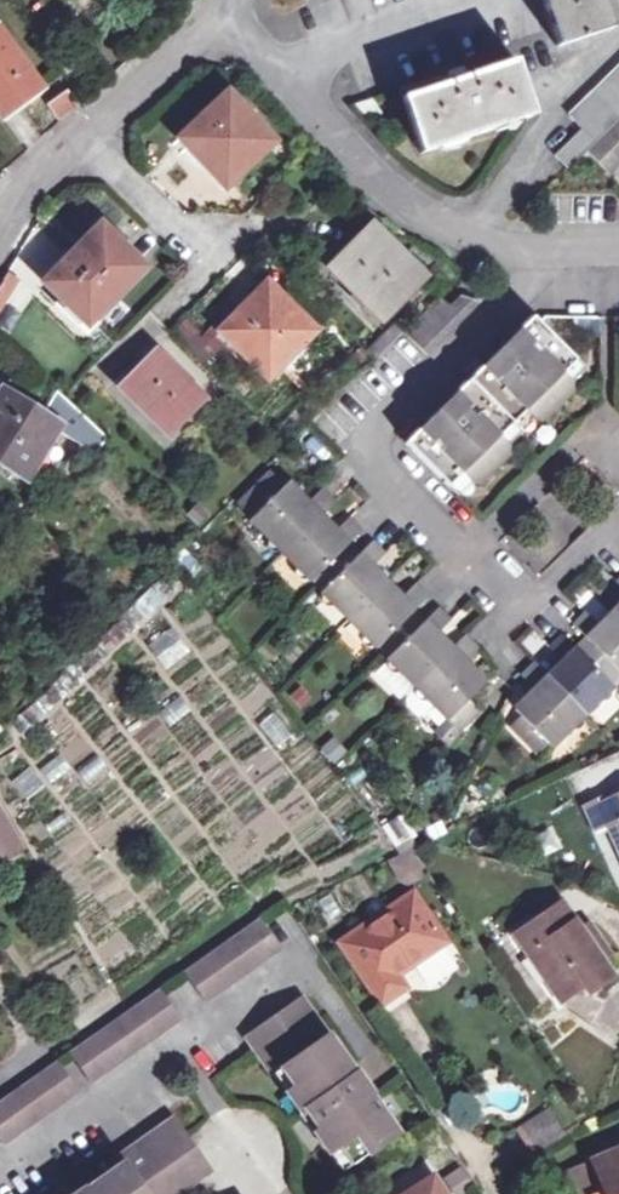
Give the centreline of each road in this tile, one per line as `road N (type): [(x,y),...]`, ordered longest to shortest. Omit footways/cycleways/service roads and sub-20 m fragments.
road 1 (residential): [(545,253),(543,276),(368,448),(373,468),(524,614)]
road 2 (residential): [(225,9),(414,213),(498,248),(545,253)]
road 3 (residential): [(0,231),(20,197),(225,9)]

